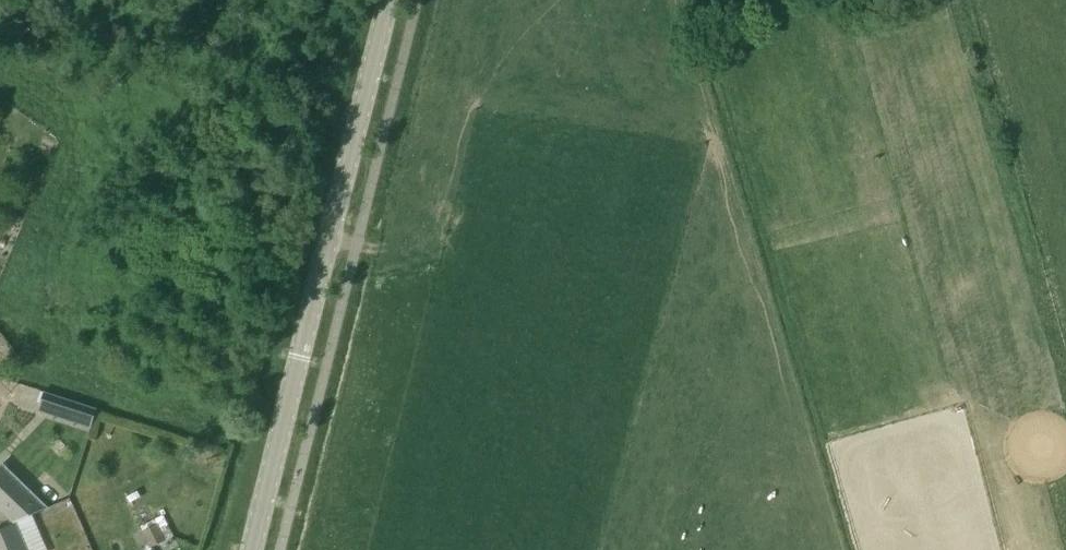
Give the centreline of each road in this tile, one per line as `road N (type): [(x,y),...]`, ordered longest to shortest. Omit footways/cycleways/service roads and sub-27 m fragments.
road 1 (unclassified): [(252,549),(390,0)]

